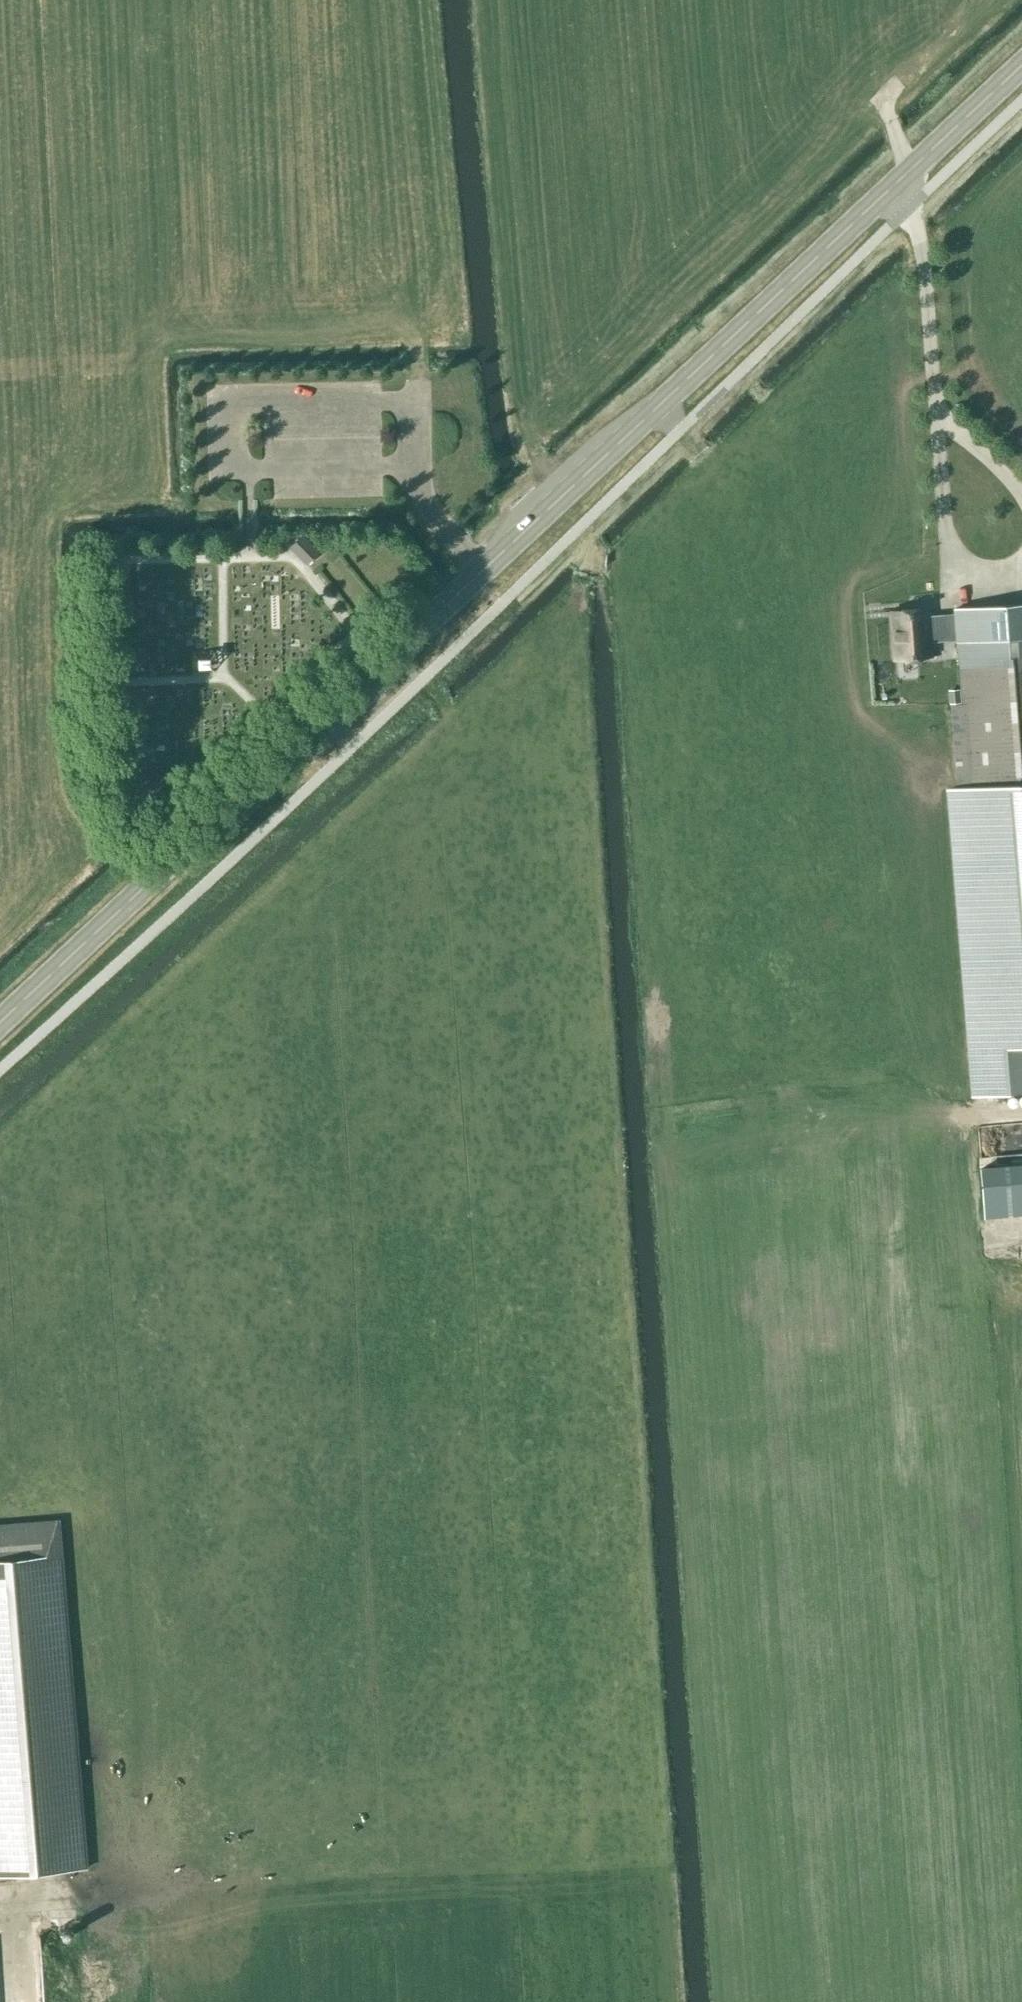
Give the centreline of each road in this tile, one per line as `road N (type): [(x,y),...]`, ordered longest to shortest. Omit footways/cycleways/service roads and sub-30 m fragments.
road 1 (primary): [(0,1025),(1021,69)]

